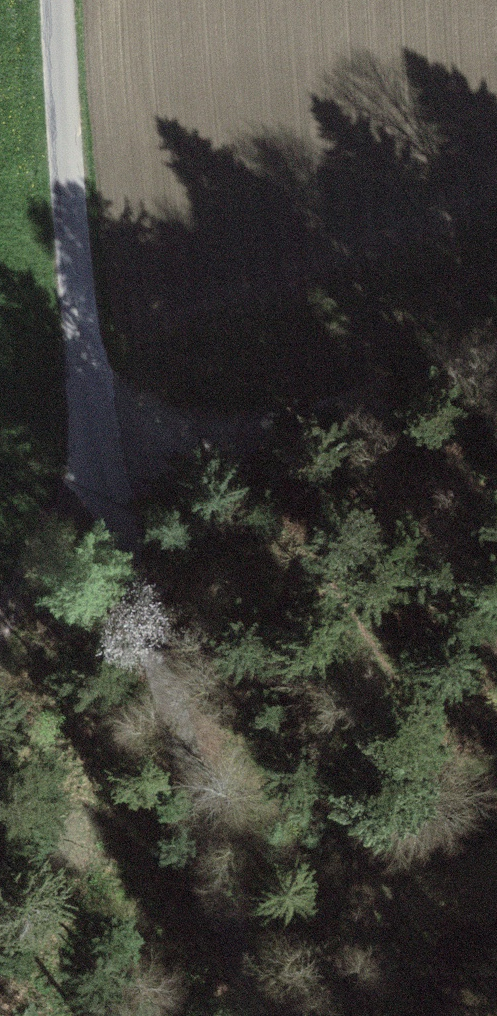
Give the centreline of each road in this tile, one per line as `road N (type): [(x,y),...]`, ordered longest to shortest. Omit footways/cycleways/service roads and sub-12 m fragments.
road 1 (unclassified): [(239,1015),(104,528),(73,228),(64,0)]
road 2 (track): [(496,333),(104,528)]
road 3 (track): [(0,646),(104,528)]

